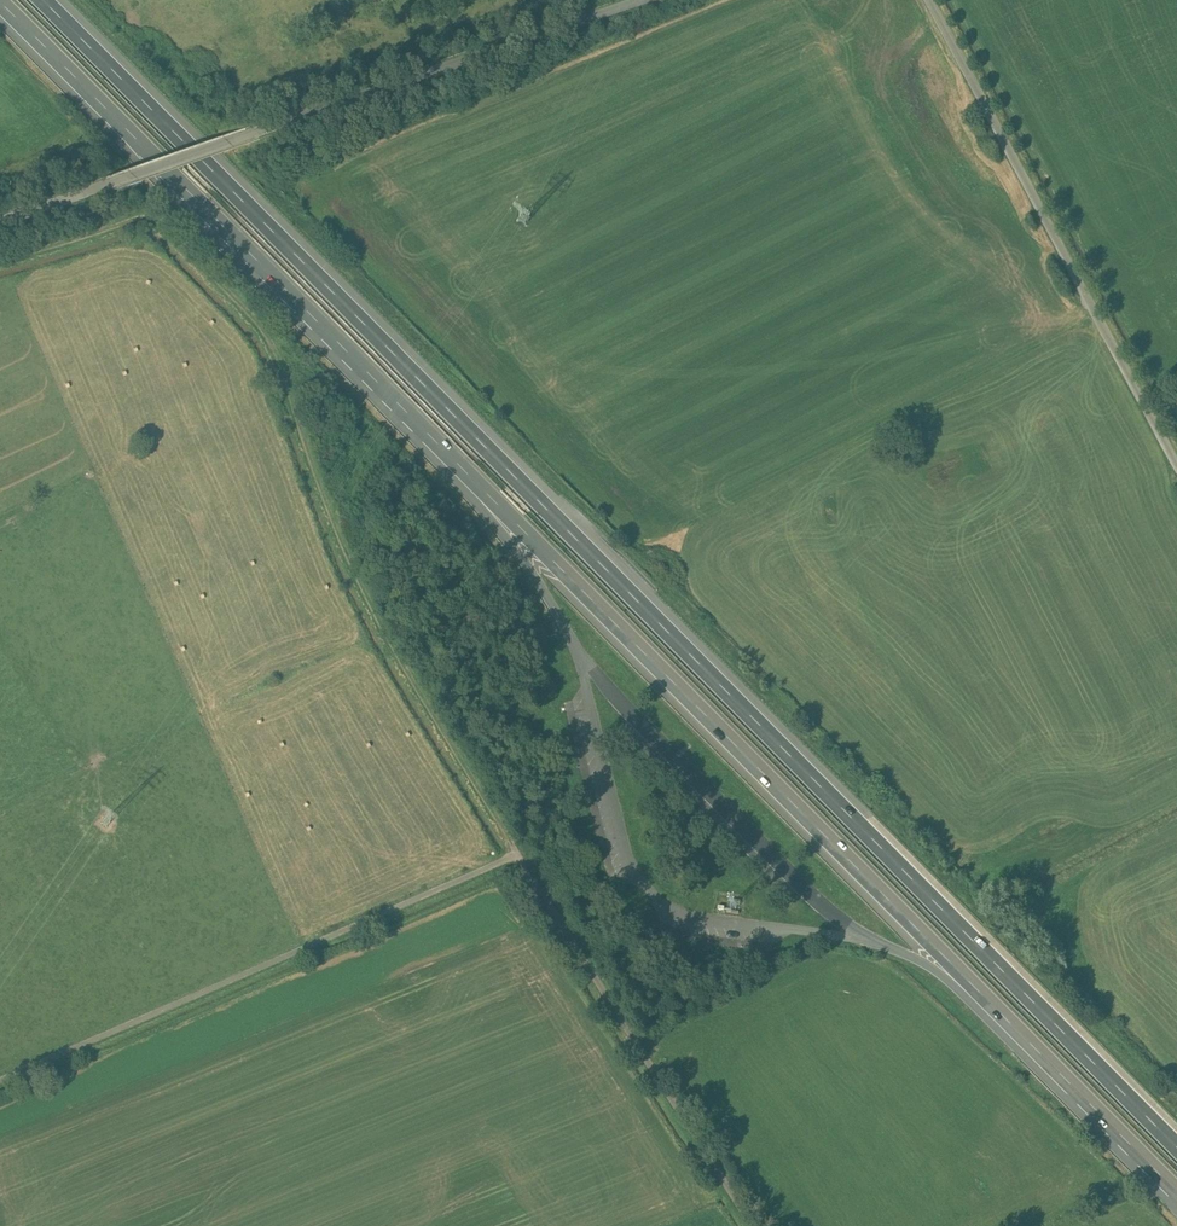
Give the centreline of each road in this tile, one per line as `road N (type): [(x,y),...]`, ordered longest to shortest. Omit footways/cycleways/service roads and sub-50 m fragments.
road 1 (motorway): [(1176,1147),(50,0)]
road 2 (unclassified): [(755,1225),(518,854),(0,1079)]
road 3 (track): [(0,259),(142,215),(242,307),(276,356),(324,498),(391,646),(518,854)]
road 4 (motorway): [(488,495),(999,1012)]
road 5 (motorway): [(0,1),(488,495)]
road 6 (unclassified): [(0,222),(638,0)]
road 7 (unclassified): [(930,0),(1176,460)]
road 8 (motorway): [(999,1012),(1176,1194)]
road 9 (motorway): [(488,495),(579,654)]
road 10 (motorway): [(870,939),(999,1012)]

